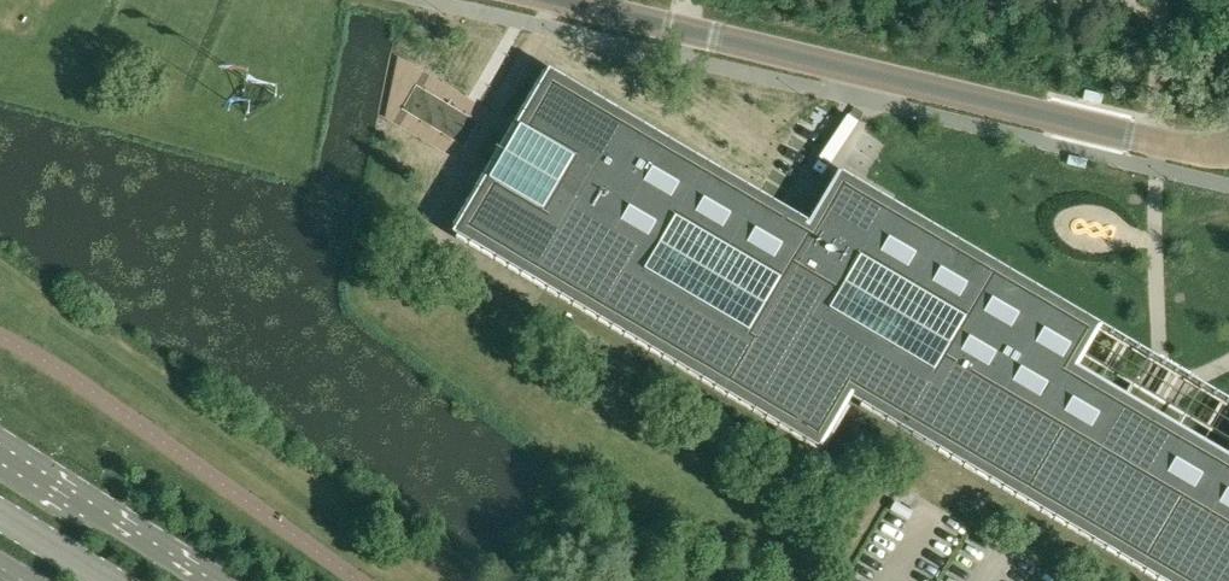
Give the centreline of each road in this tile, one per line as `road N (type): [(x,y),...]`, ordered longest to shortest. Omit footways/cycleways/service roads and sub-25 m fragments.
road 1 (residential): [(1228,147),(1150,140),(561,0)]
road 2 (primary): [(204,580),(0,454)]

